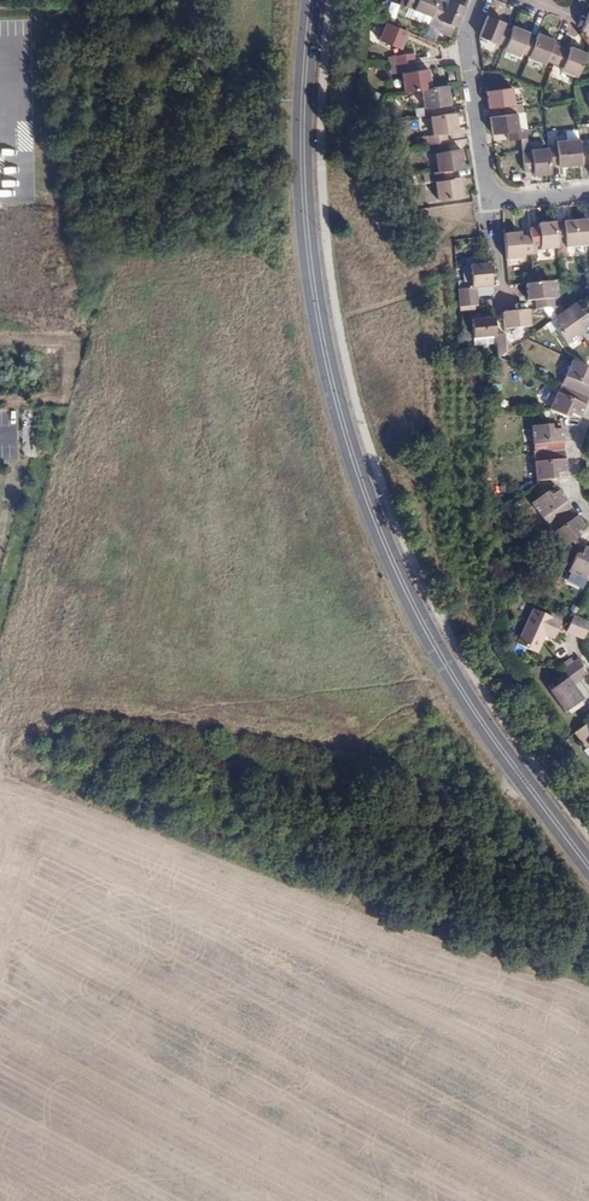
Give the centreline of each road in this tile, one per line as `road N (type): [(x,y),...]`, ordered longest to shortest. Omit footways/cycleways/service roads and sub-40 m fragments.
road 1 (secondary): [(588,867),(447,668),(400,577),(355,461),(328,370),(306,228),(311,0)]
road 2 (residential): [(479,0),(466,45),(490,195),(588,194)]

